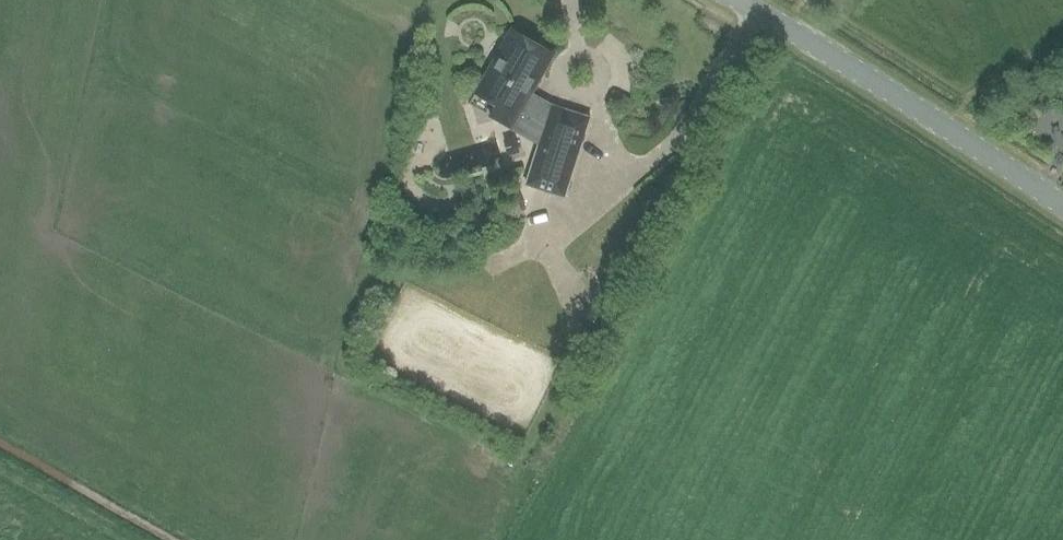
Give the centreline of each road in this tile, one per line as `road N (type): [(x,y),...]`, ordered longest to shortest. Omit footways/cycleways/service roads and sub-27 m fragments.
road 1 (tertiary): [(1062,205),(743,0)]
road 2 (track): [(121,539),(0,472)]

